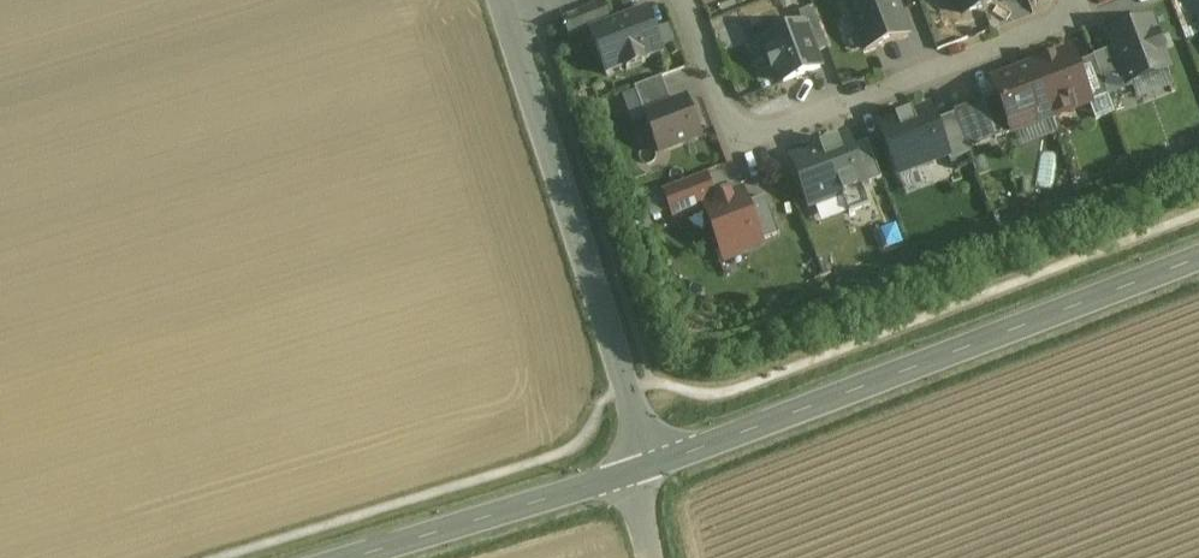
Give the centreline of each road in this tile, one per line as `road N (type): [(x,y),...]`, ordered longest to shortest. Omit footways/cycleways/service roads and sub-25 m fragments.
road 1 (secondary): [(1198,258),(646,469)]
road 2 (residential): [(683,0),(738,144),(1082,15),(1076,0)]
road 3 (unclassified): [(646,469),(506,13)]
road 4 (secondary): [(634,473),(356,557)]

